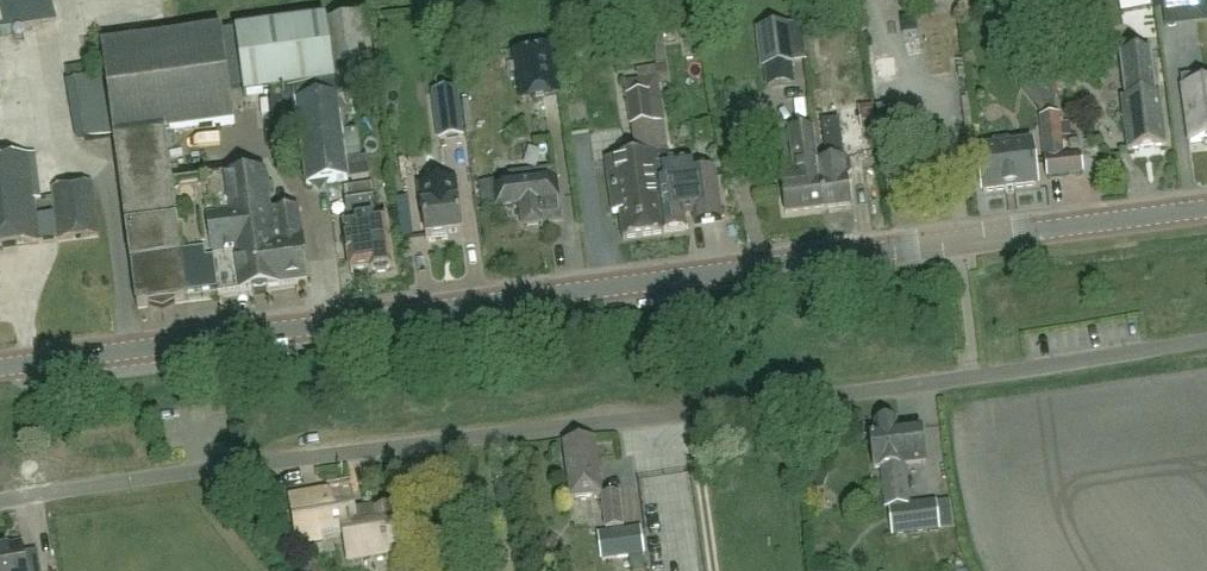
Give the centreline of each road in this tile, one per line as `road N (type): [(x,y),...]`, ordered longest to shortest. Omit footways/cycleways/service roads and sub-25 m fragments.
road 1 (unclassified): [(0,501),(1206,339)]
road 2 (tertiary): [(0,367),(1206,207)]
road 3 (track): [(684,411),(708,570)]

